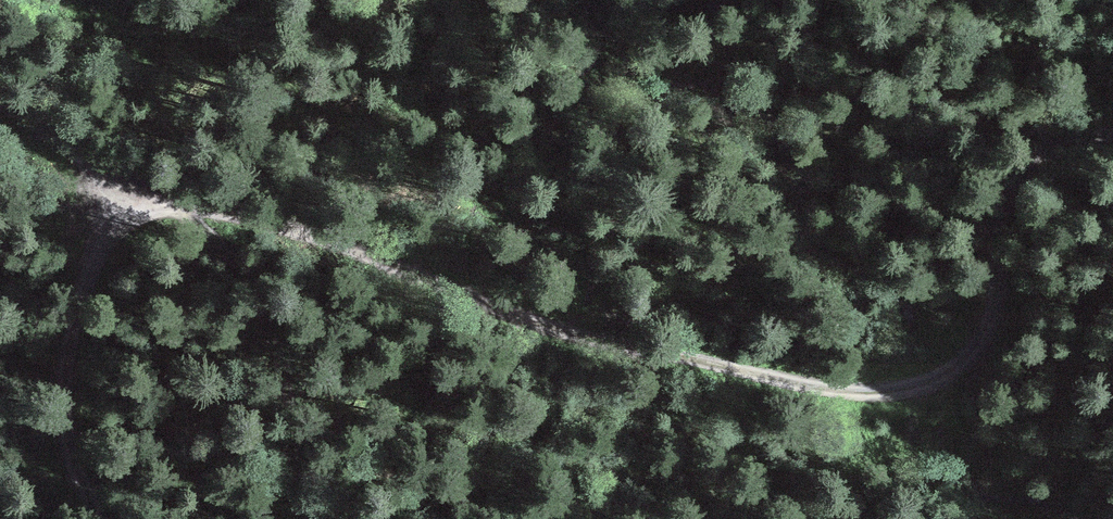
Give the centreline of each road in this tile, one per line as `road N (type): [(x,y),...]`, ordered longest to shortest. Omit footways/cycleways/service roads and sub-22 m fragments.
road 1 (track): [(104,518),(76,461),(62,405),(62,357),(97,244),(121,213),(149,200),(343,239),(520,313),(841,393),(939,380),(972,361),(996,298),(996,228),(1007,194),(1031,163),(1069,139),(1112,127)]
road 2 (track): [(796,518),(709,405),(647,346)]
road 3 (track): [(0,97),(39,113),(121,213)]

